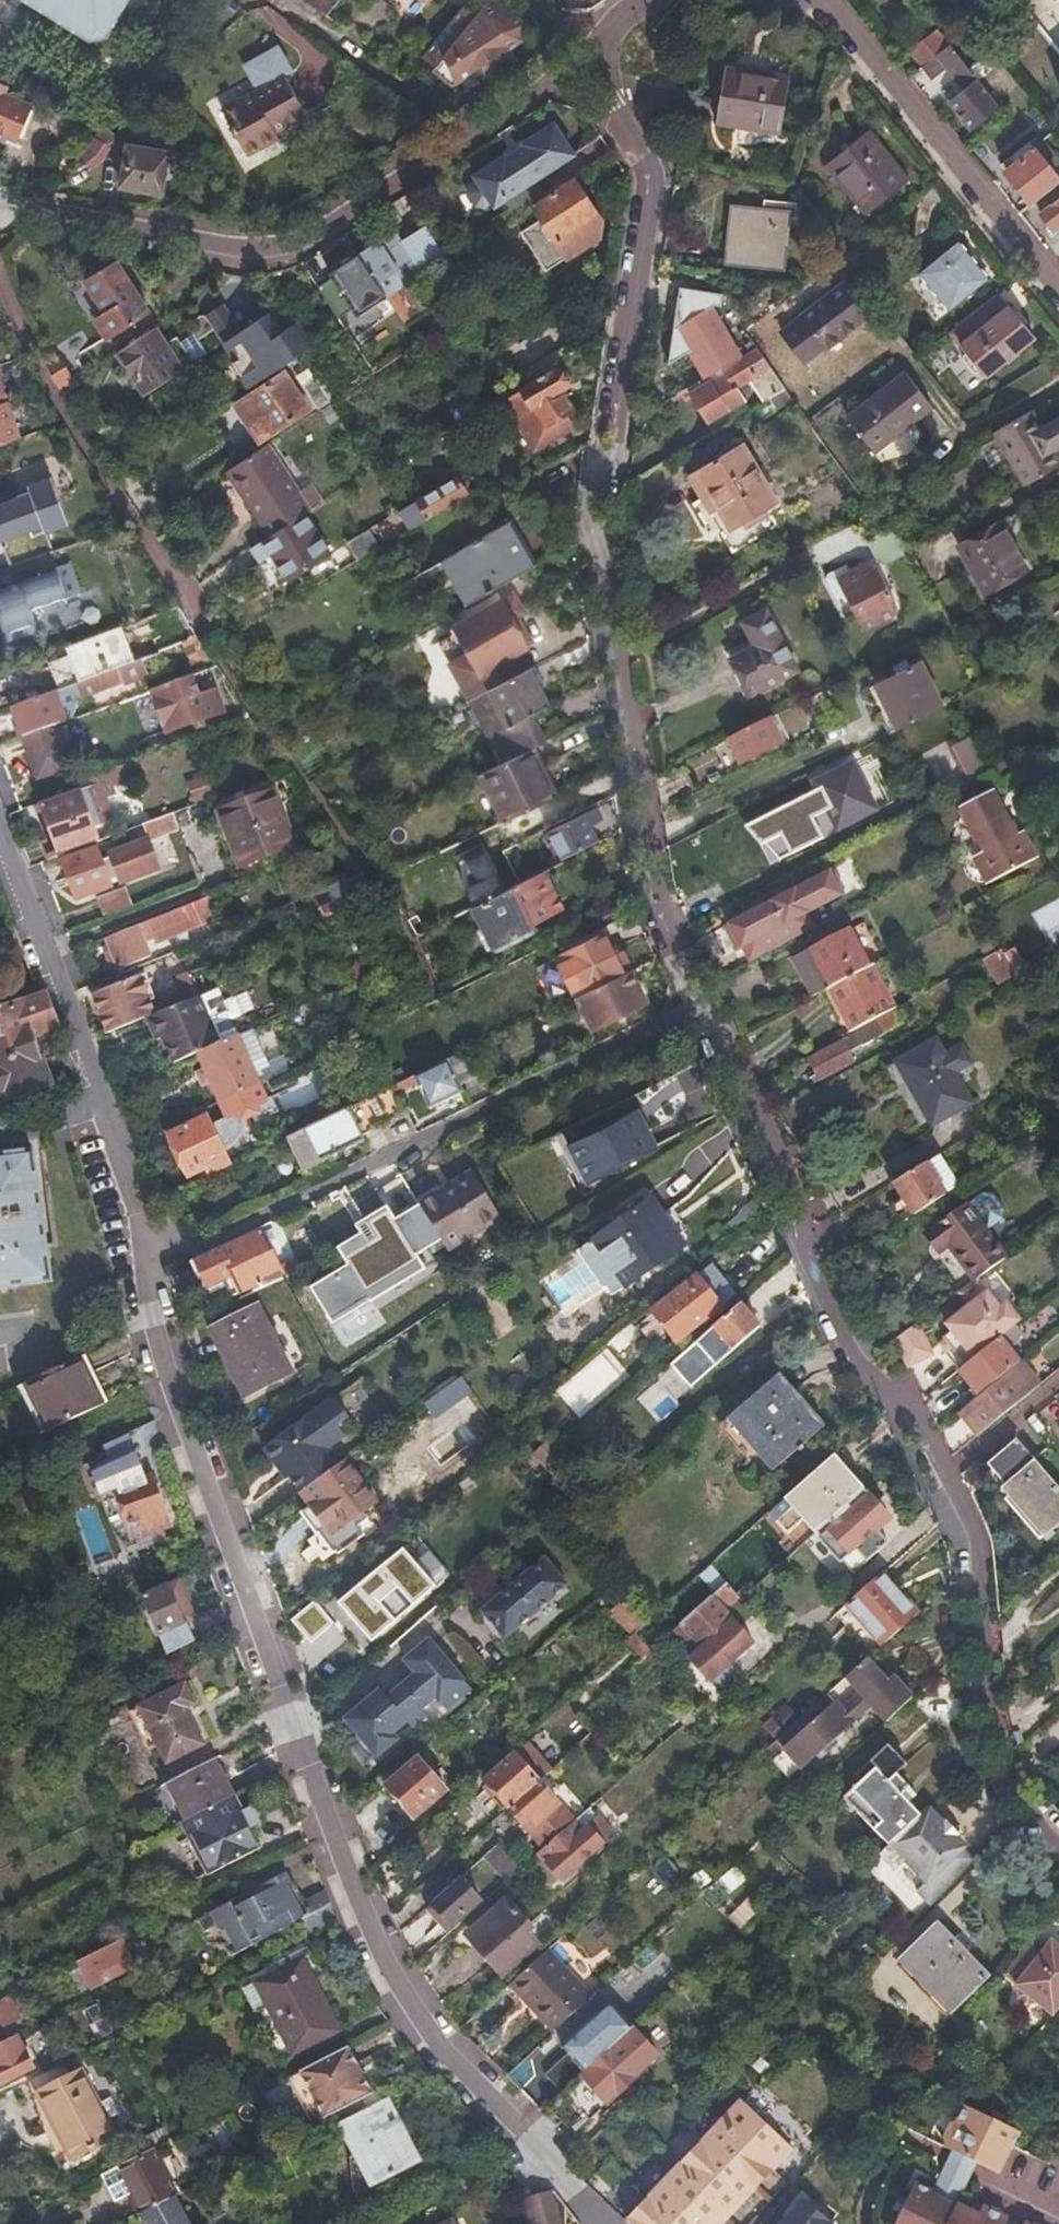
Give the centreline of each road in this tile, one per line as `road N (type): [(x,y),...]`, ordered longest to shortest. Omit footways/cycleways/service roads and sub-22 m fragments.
road 1 (residential): [(150,1269),(168,1377),(369,1929),(433,2037),(588,2197)]
road 2 (residential): [(699,1005),(652,896),(594,542),(651,193),(644,150),(624,127),(595,50)]
road 3 (residential): [(1058,1840),(1010,1793),(986,1719),(973,1546),(933,1451),(853,1331),(699,1005)]
road 4 (residential): [(0,202),(224,247),(293,247),(595,50)]
road 5 (residential): [(699,1005),(150,1269)]
road 6 (residential): [(0,827),(140,1213),(150,1269)]
road 7 (residential): [(1058,292),(828,0)]
road 8 (residential): [(179,591),(40,366),(0,278)]
road 9 (residential): [(942,2158),(1058,2216)]

